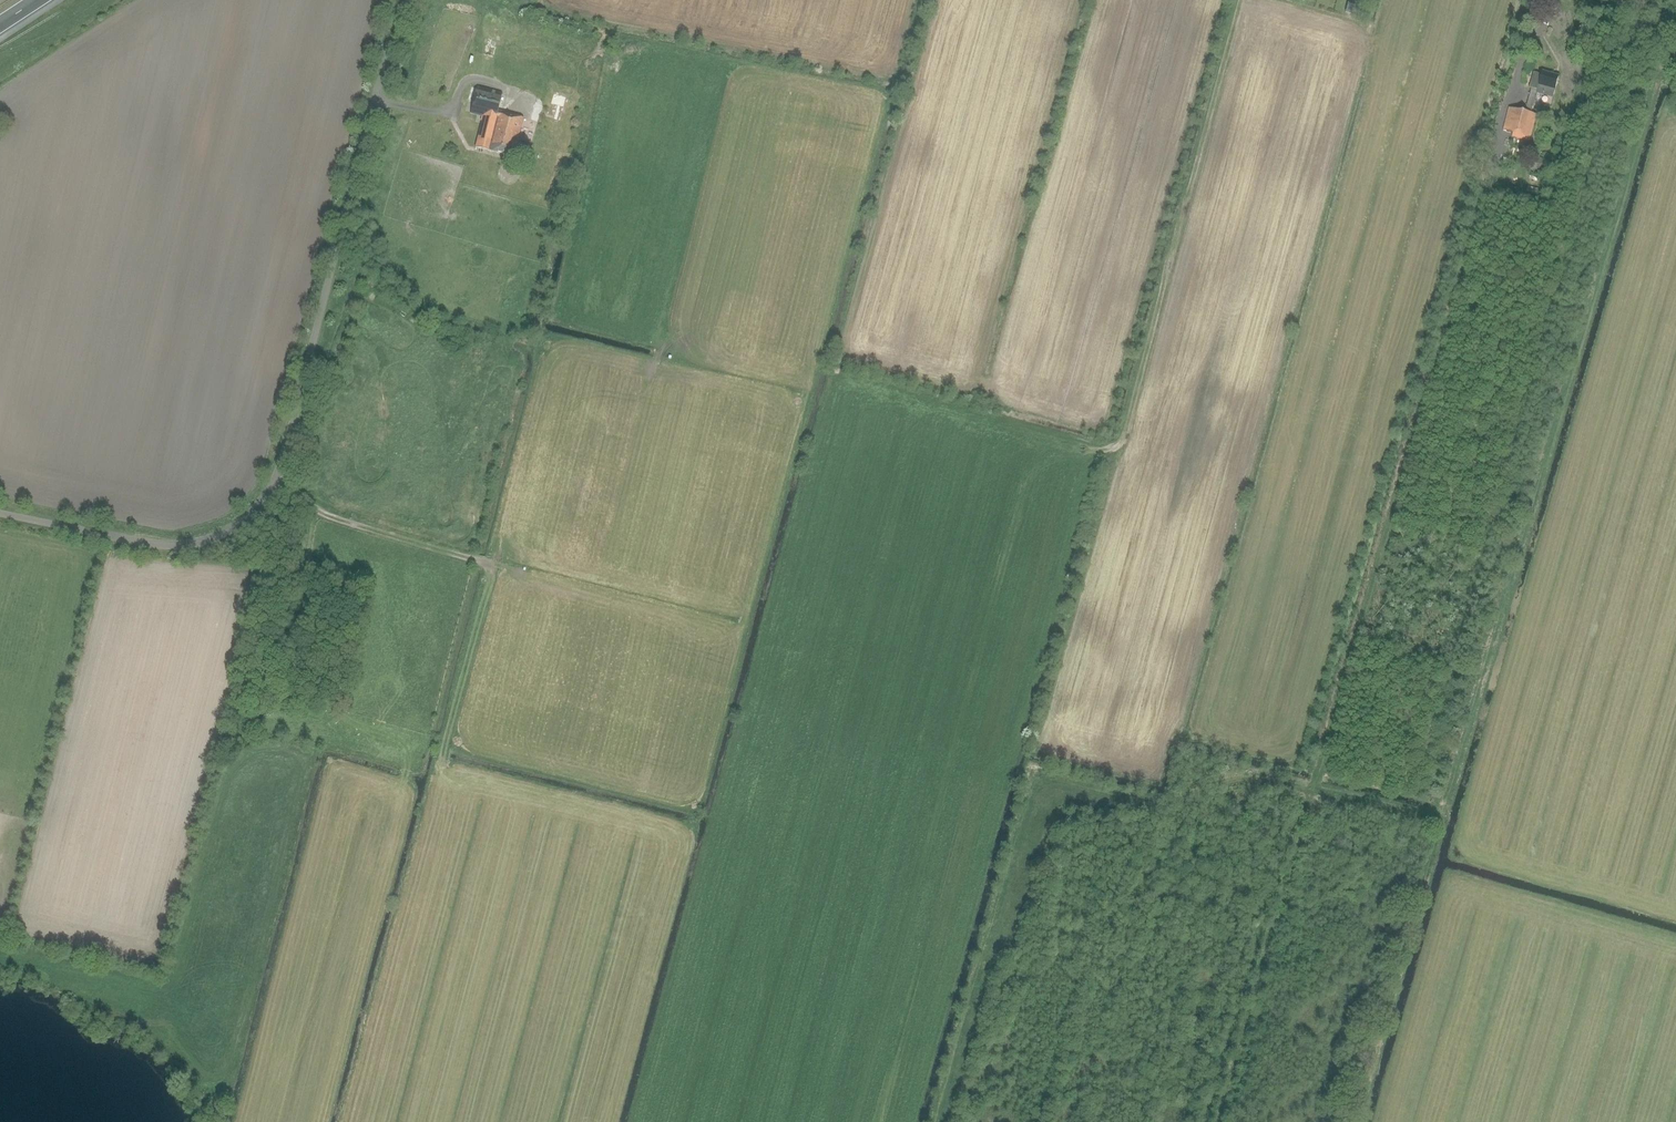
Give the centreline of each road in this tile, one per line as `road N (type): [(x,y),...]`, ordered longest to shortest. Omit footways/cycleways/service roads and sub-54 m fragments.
road 1 (unclassified): [(0,519),(156,546),(204,543),(242,525),(280,470),(358,134),(399,0)]

